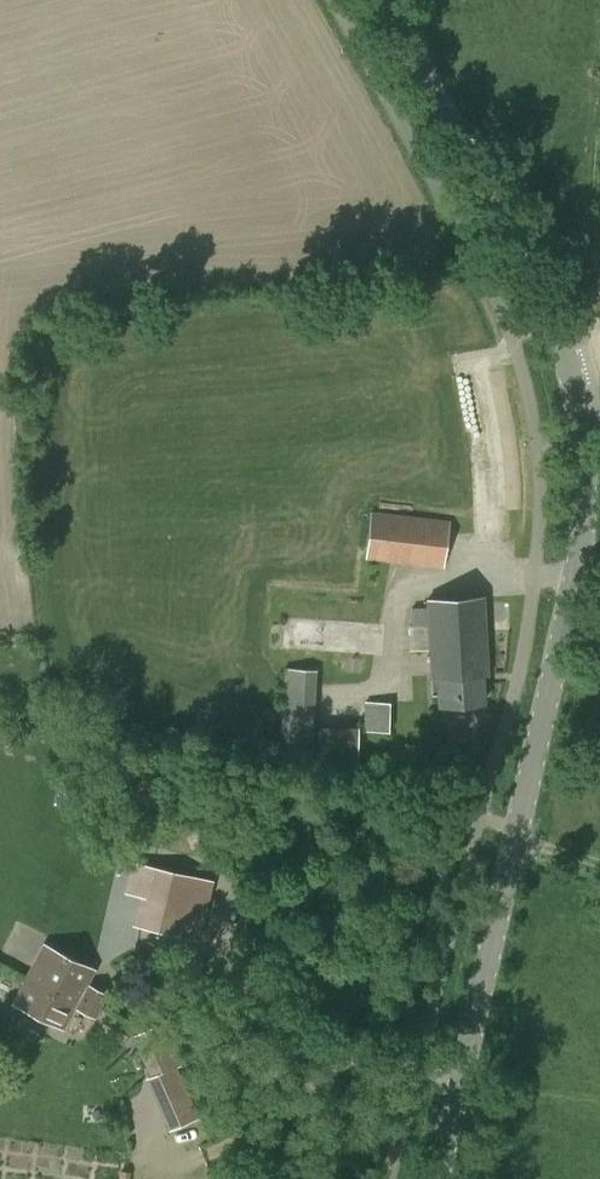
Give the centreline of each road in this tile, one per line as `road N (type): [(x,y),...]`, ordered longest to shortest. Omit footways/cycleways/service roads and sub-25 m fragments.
road 1 (tertiary): [(437,1178),(582,533),(581,441)]
road 2 (tertiary): [(581,441),(574,371),(555,323),(384,0)]

